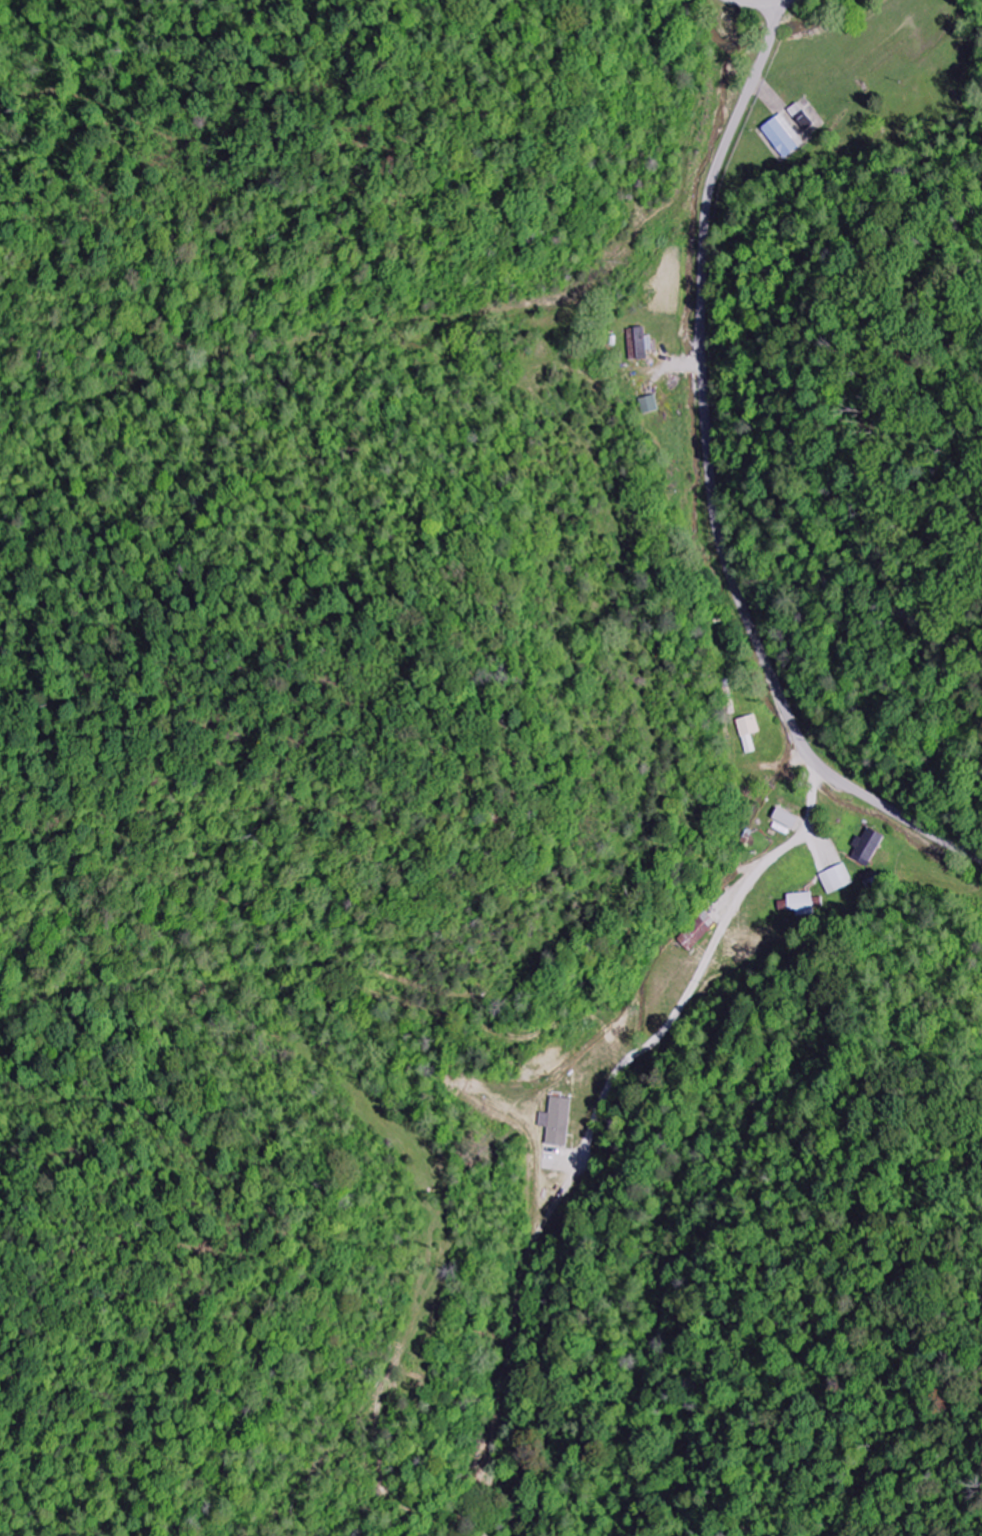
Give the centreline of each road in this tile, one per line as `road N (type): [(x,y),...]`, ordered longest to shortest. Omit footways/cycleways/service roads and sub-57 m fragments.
road 1 (residential): [(981,867),(815,763),(762,663),(719,543),(700,336),(705,215),(778,0)]

